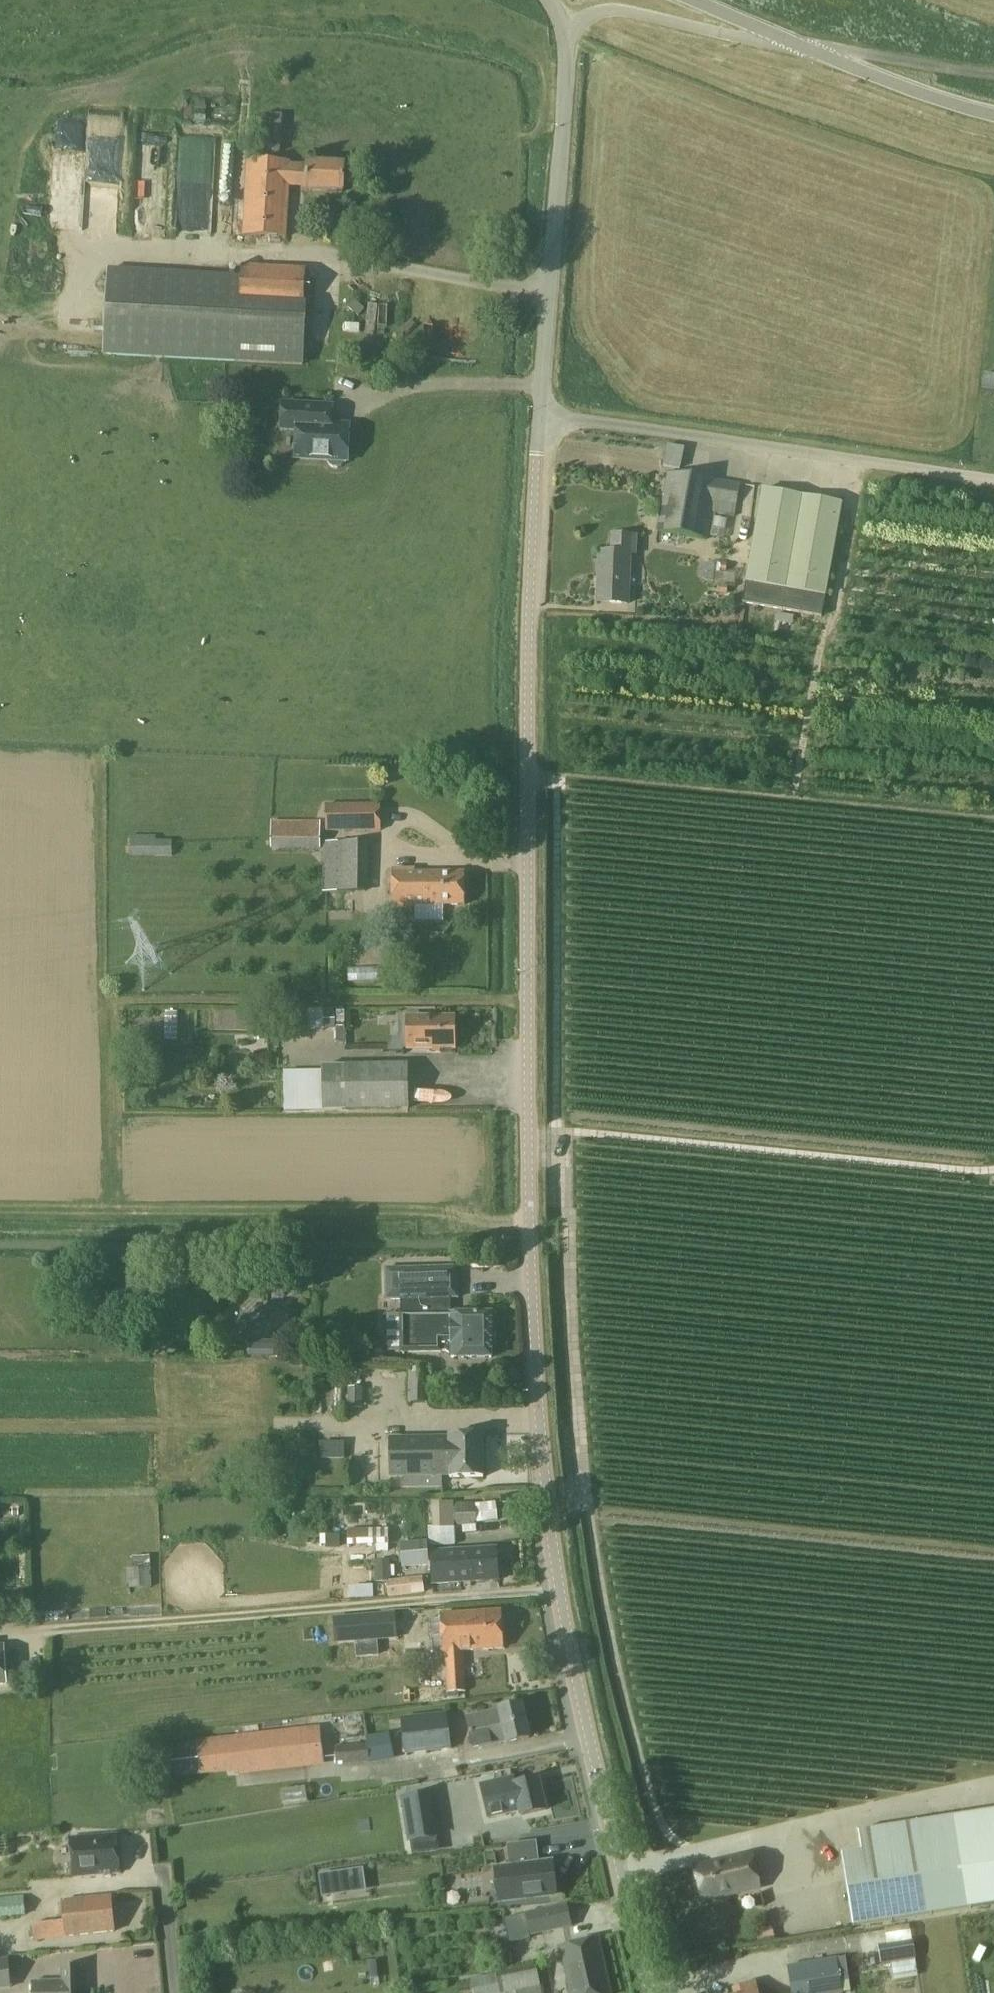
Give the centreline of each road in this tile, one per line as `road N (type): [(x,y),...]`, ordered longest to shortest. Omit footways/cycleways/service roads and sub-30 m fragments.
road 1 (tertiary): [(655,1992),(580,1693),(538,1393),(527,1014),(530,572),(540,420)]
road 2 (track): [(563,1590),(17,1633)]
road 3 (track): [(528,1131),(993,1169)]
road 4 (residential): [(993,484),(540,420)]
road 5 (tertiary): [(540,420),(568,35)]
road 6 (track): [(993,1784),(624,1869)]
road 7 (track): [(855,464),(838,604),(821,641),(797,785)]
road 8 (tertiary): [(788,41),(617,9),(589,14),(568,35)]
road 9 (tertiary): [(788,41),(993,119)]

